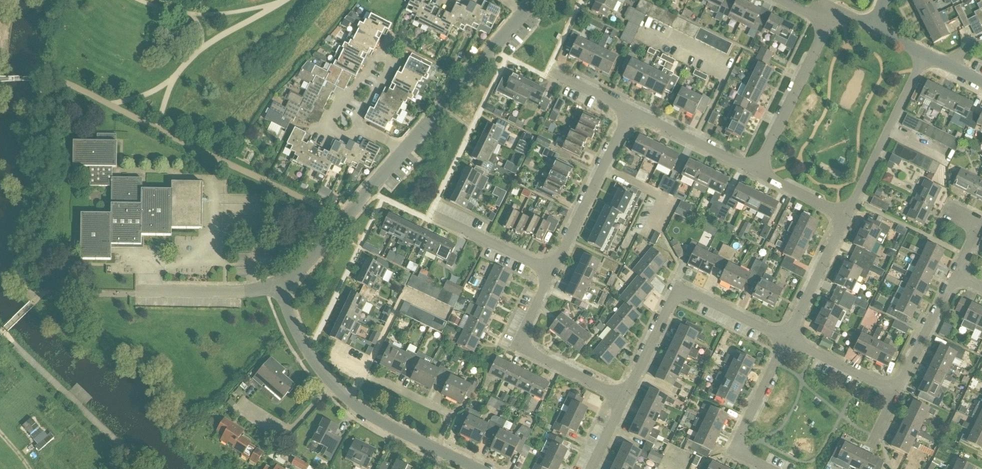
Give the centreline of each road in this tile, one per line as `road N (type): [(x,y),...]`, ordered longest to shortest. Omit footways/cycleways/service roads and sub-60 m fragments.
road 1 (residential): [(625,400),(680,295),(788,340)]
road 2 (residential): [(625,400),(517,348),(553,270)]
road 3 (residential): [(405,150),(281,293)]
road 4 (residential): [(523,13),(405,150)]
road 5 (residential): [(553,270),(630,114)]
road 6 (residential): [(758,174),(829,19)]
road 7 (residential): [(351,403),(366,375),(453,416),(439,451)]
road 8 (residential): [(788,340),(732,450),(767,468)]
road 9 (residential): [(136,292),(281,293)]
road 10 (residential): [(758,174),(630,114)]
road 11 (residential): [(847,216),(788,340)]
road 12 (residential): [(553,270),(431,217)]
road 13 (residential): [(895,392),(955,275)]
road 14 (residential): [(241,400),(290,435),(331,385)]

